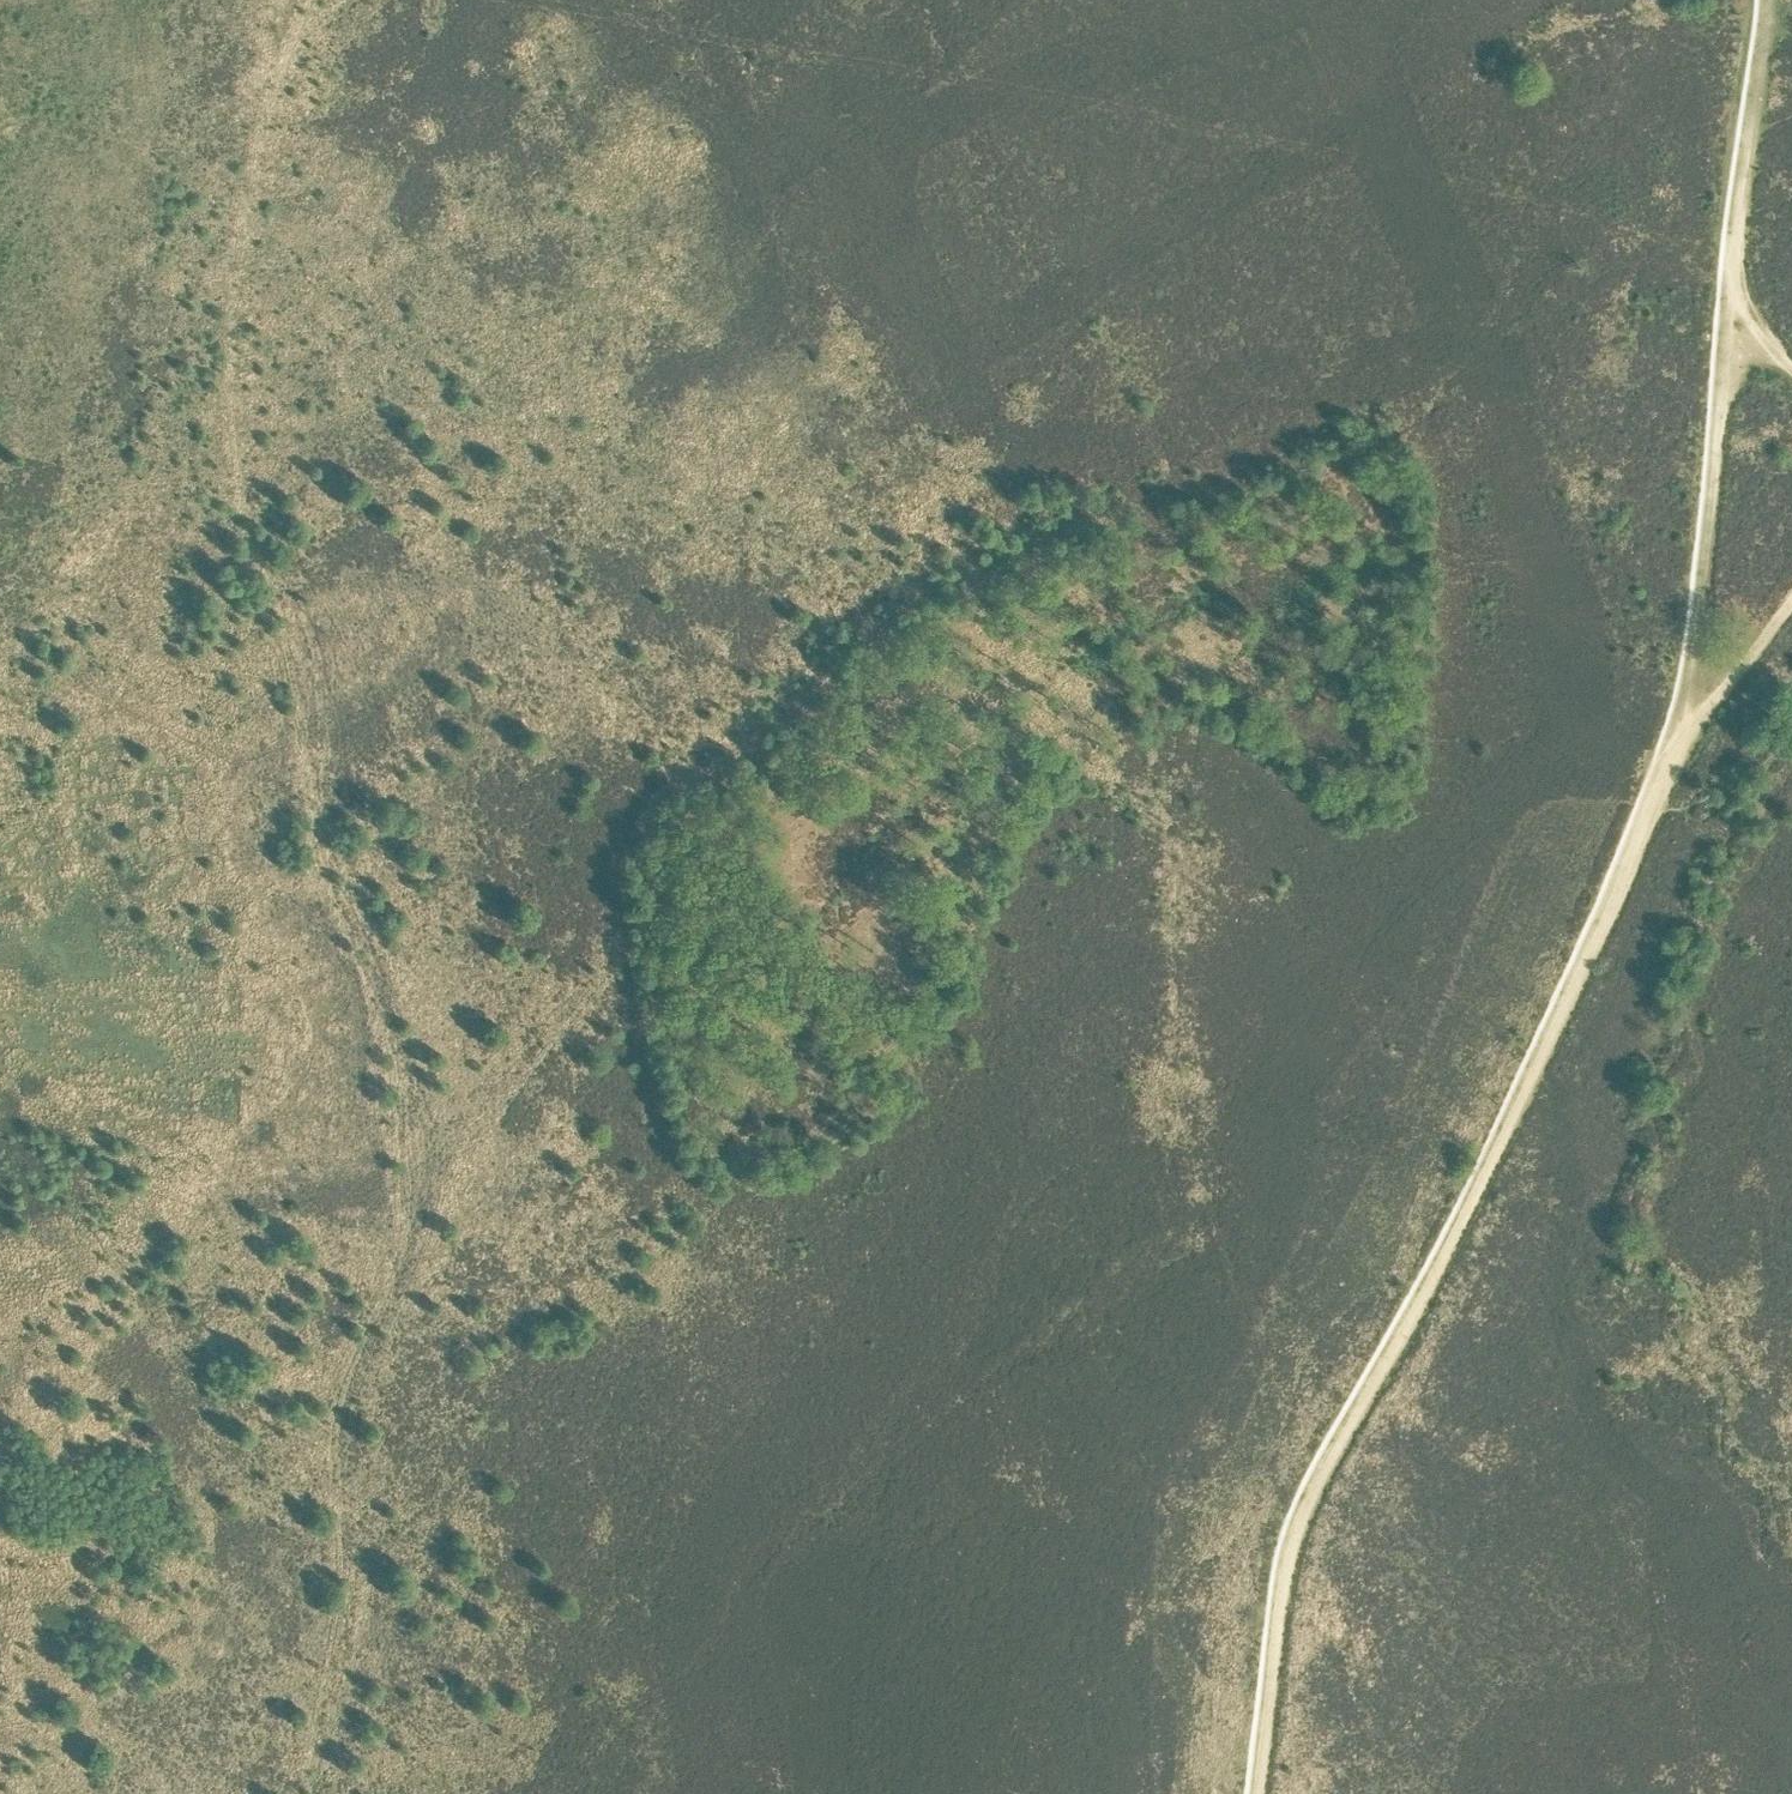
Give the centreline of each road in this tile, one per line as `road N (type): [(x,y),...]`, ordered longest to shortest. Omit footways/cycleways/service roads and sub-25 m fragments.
road 1 (track): [(1688,732),(1483,1180),(1303,1516),(1287,1565),(1264,1793)]
road 2 (track): [(1729,337),(1688,732)]
road 3 (track): [(1765,0),(1729,337)]
road 4 (track): [(1688,732),(1791,601)]

